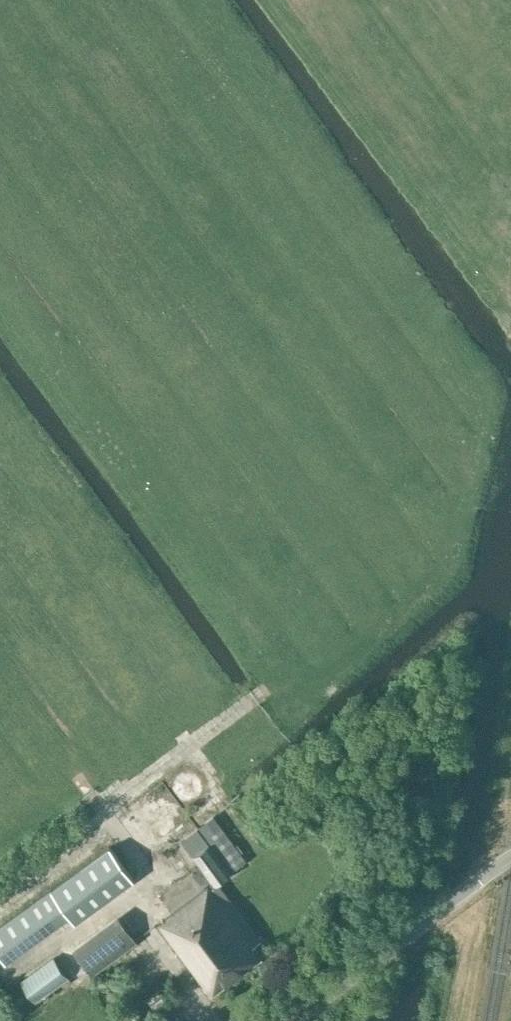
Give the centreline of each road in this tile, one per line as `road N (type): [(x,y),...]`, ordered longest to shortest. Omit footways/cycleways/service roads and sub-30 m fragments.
road 1 (unclassified): [(292,1020),(510,858)]

